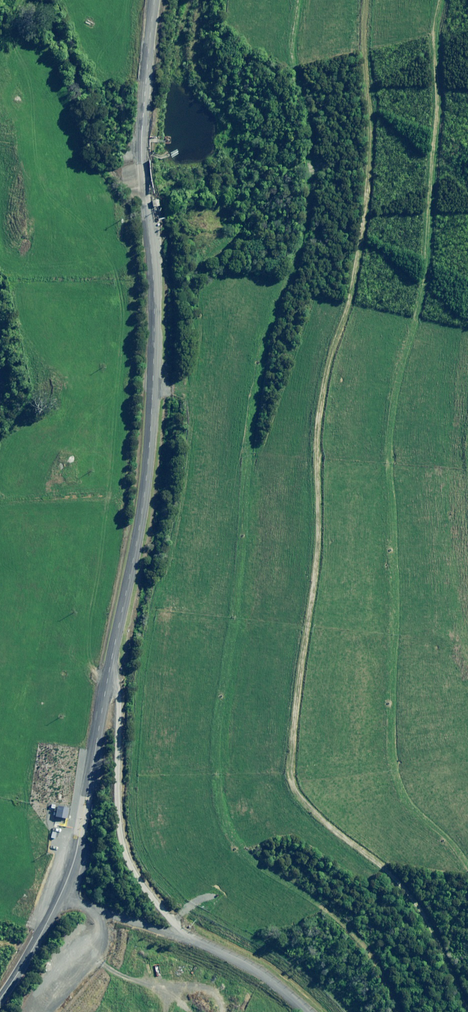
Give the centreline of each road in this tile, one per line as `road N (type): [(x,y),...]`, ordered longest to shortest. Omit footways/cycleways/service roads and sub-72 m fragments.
road 1 (track): [(400,1011),(362,942),(258,866),(224,799),(220,750),(241,620),(251,421),(262,351),(309,221),(309,118),(292,54),(298,0)]
road 2 (track): [(366,0),(371,165),(357,270),(317,432),(318,555),(291,775),(297,794),(420,906),(467,1009)]
road 3 (unclassified): [(0,1000),(72,872),(142,514),(155,325),(142,134),(155,0)]
road 4 (track): [(467,864),(399,790),(392,731),(390,446),(399,371),(425,288),(442,0)]
road 5 (track): [(186,939),(128,859),(112,663)]
road 6 (track): [(307,1011),(221,954),(95,913),(61,894)]

